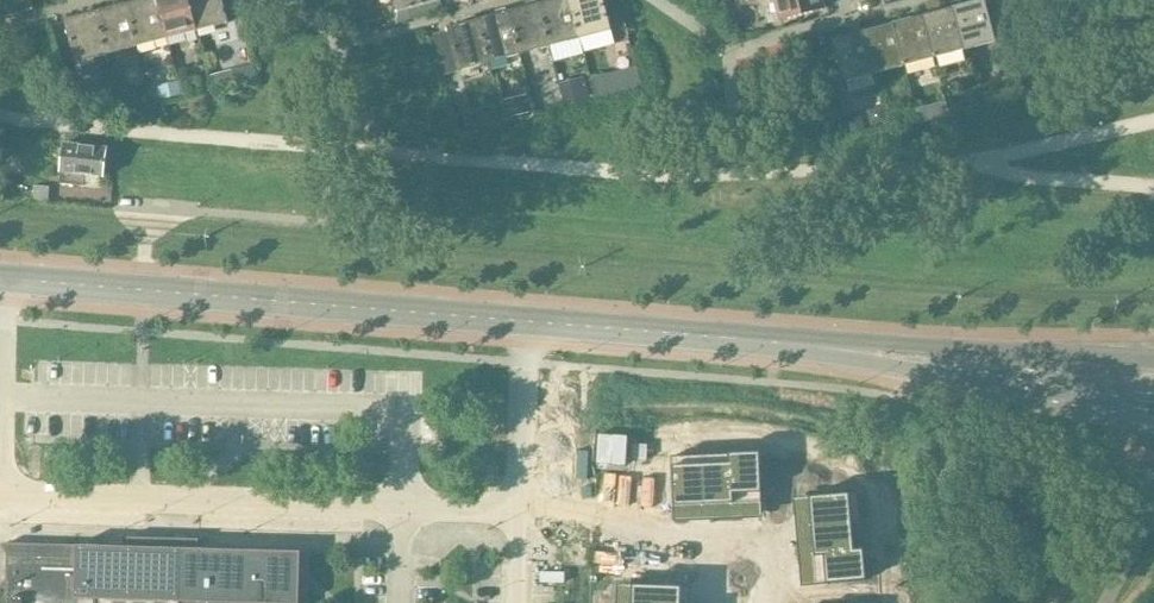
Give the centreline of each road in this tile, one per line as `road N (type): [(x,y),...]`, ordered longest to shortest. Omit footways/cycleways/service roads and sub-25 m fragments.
road 1 (tertiary): [(526,319),(0,280)]
road 2 (residential): [(518,510),(0,497)]
road 3 (tertiary): [(855,351),(526,319)]
road 4 (tertiary): [(855,351),(893,367),(1153,411)]
road 5 (tertiary): [(1153,361),(907,343),(855,351)]
road 6 (residential): [(715,552),(613,541),(518,510)]
road 7 (residential): [(526,319),(518,510)]

